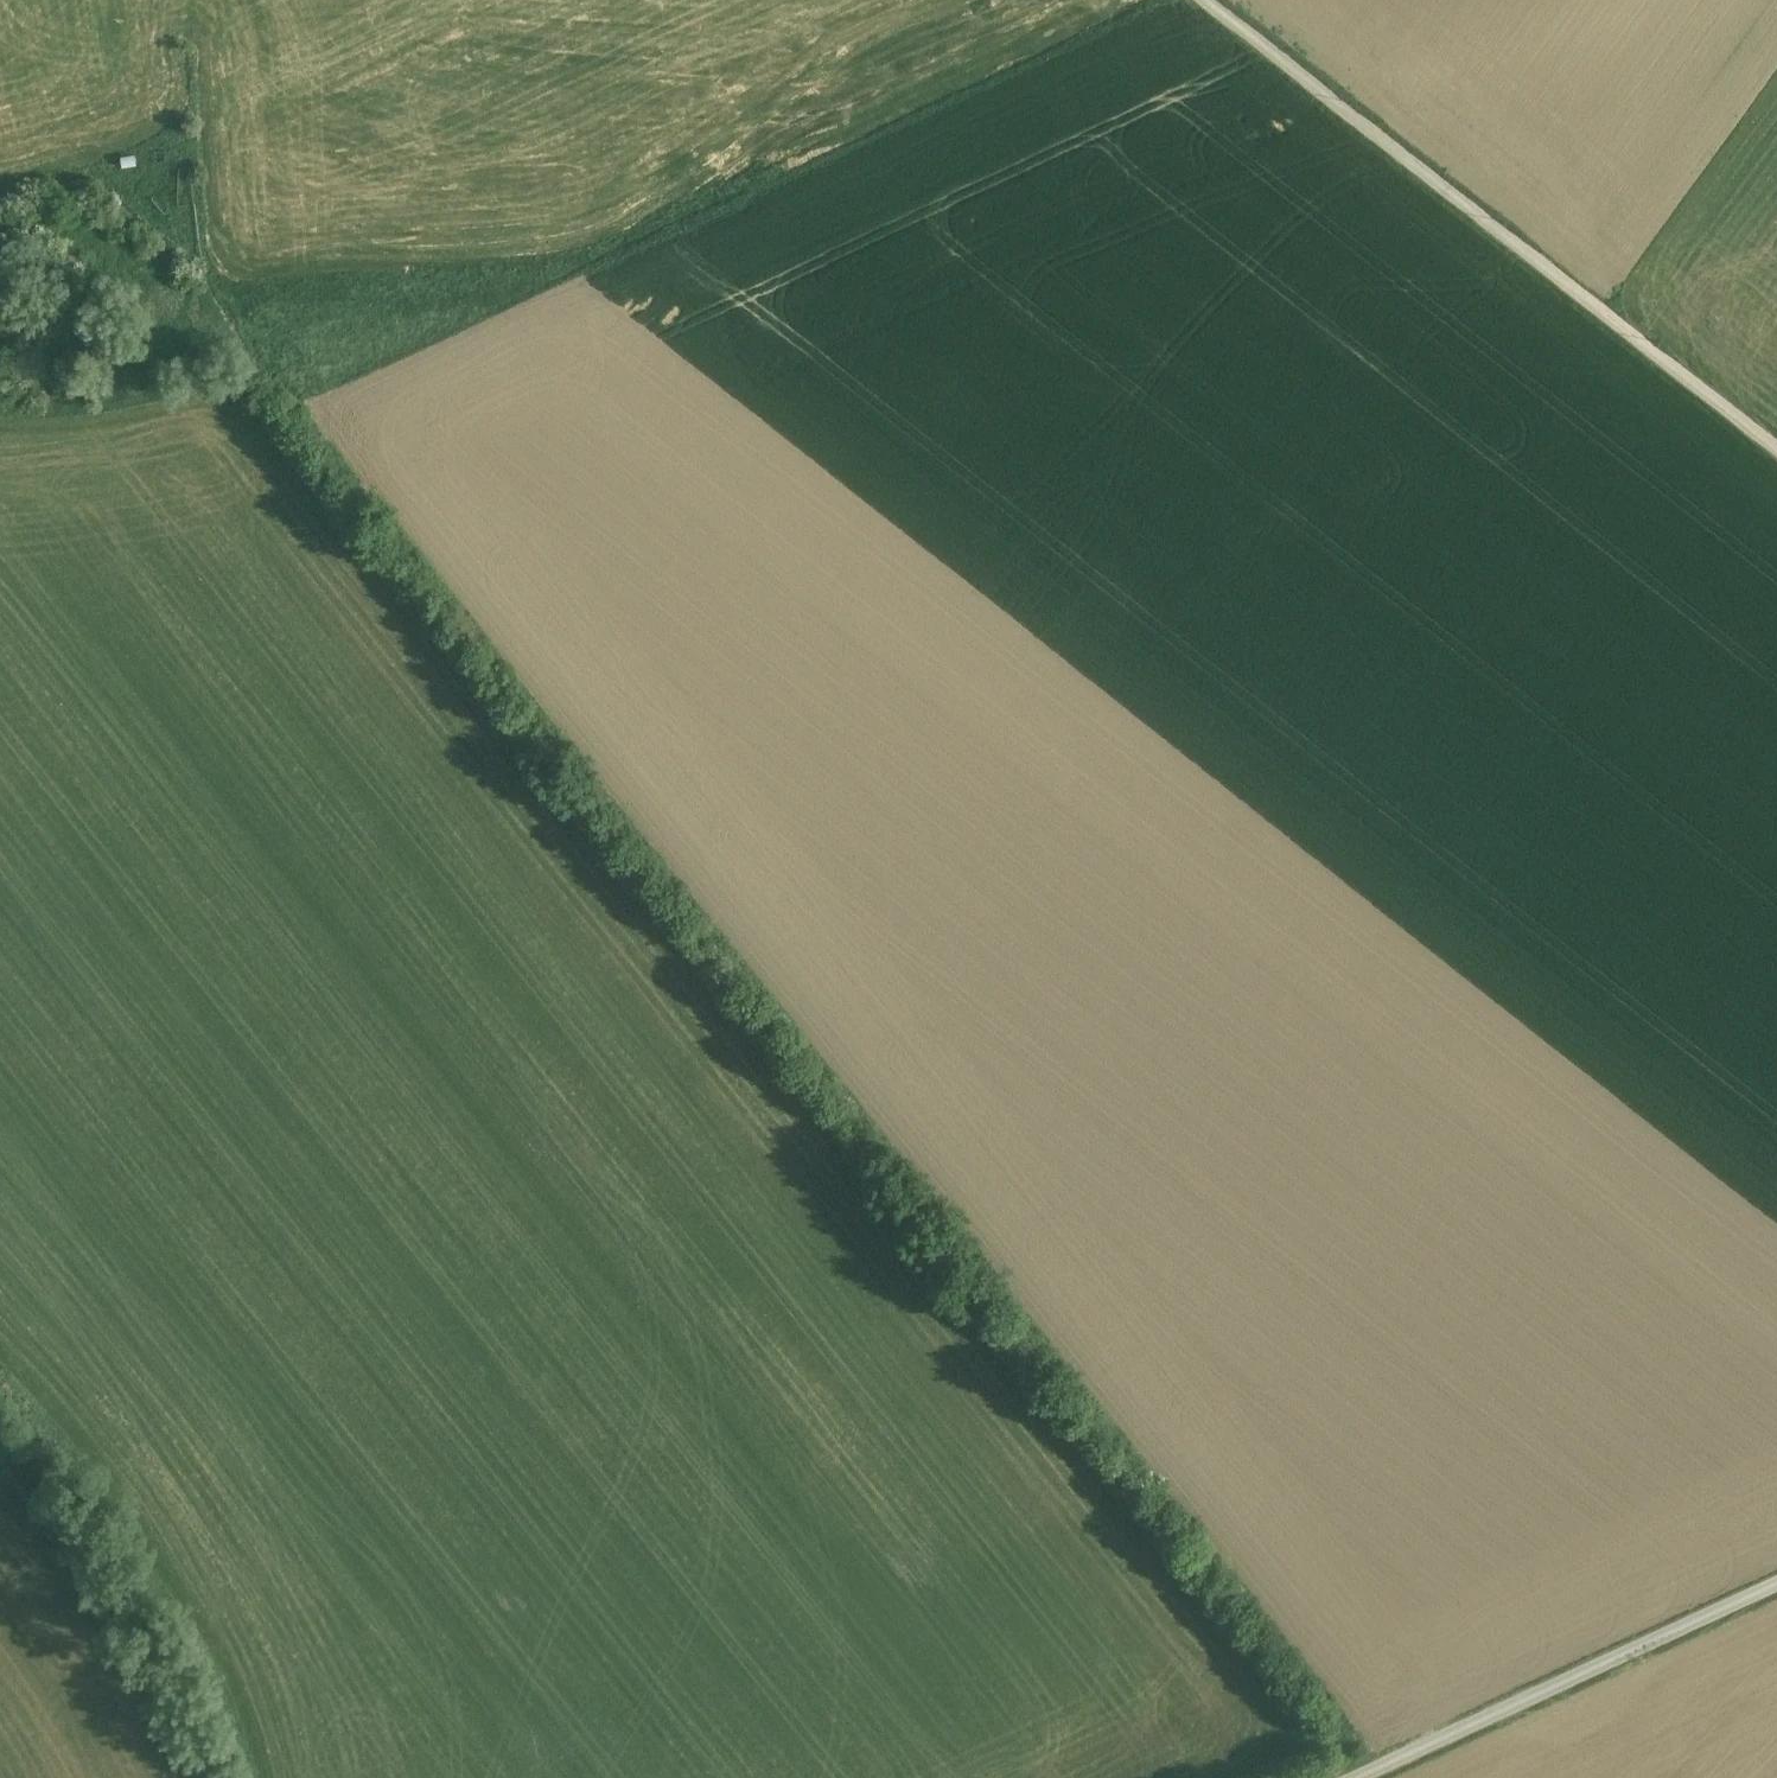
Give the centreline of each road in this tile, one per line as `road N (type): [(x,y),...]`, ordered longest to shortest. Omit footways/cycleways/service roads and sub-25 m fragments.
road 1 (unclassified): [(1203,0),(1776,450)]
road 2 (unclassified): [(1776,1582),(1349,1777)]

